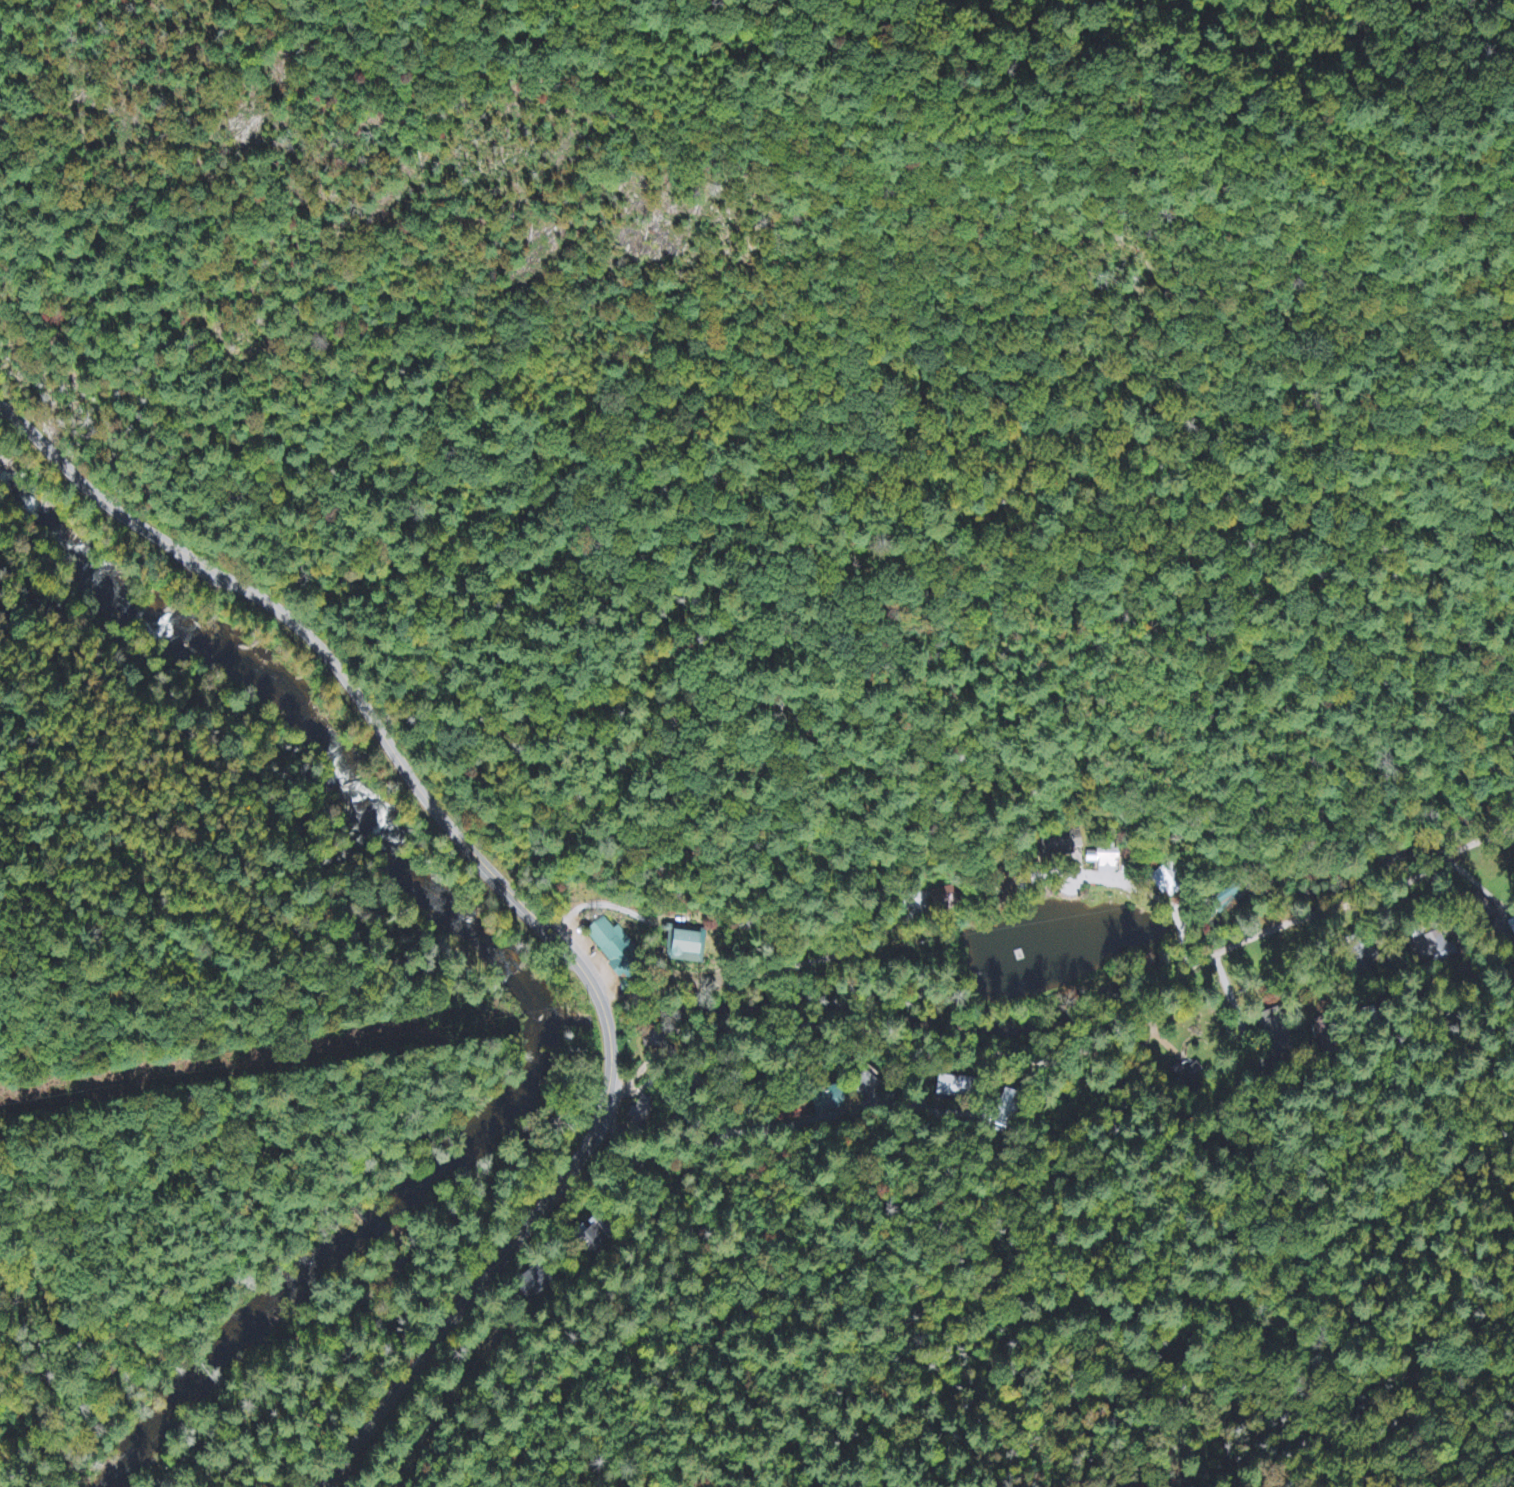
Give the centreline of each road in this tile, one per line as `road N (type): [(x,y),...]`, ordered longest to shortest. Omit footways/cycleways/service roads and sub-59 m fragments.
road 1 (primary): [(0,405),(95,491),(263,600),(326,652),(434,809),(567,949),(609,1024),(613,1068),(596,1134),(326,1486)]
road 2 (residential): [(1178,963),(1513,845)]

